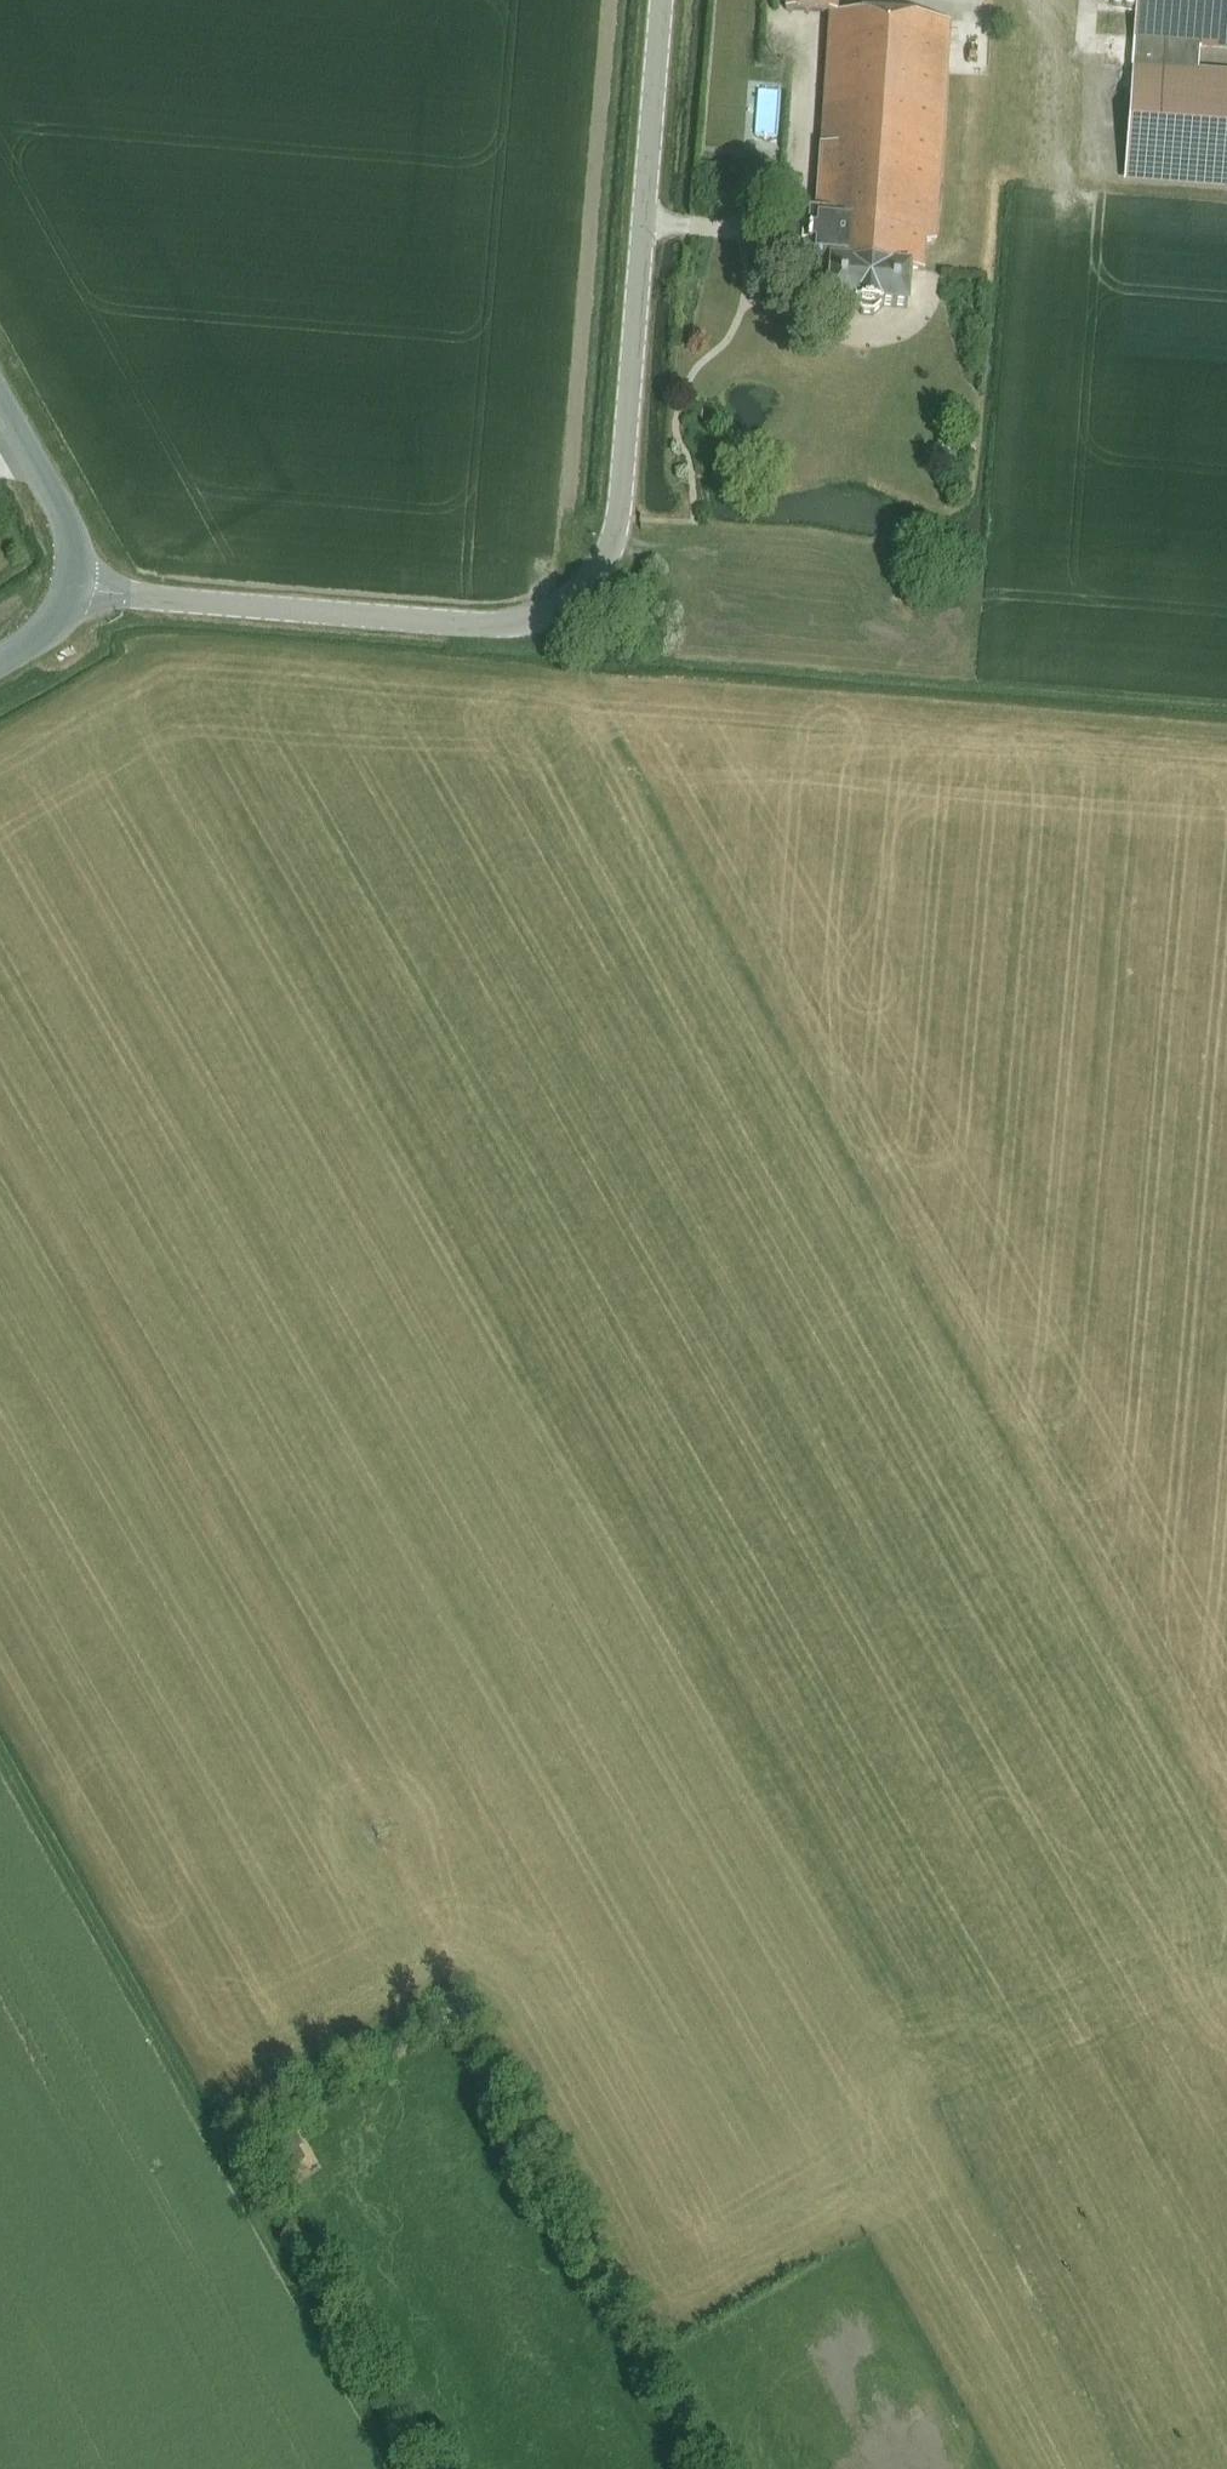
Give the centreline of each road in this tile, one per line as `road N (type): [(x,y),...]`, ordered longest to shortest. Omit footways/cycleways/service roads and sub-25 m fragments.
road 1 (unclassified): [(76,592),(497,628),(549,615),(592,585),(619,525),(664,0)]
road 2 (tertiary): [(76,592),(67,523),(0,397)]

